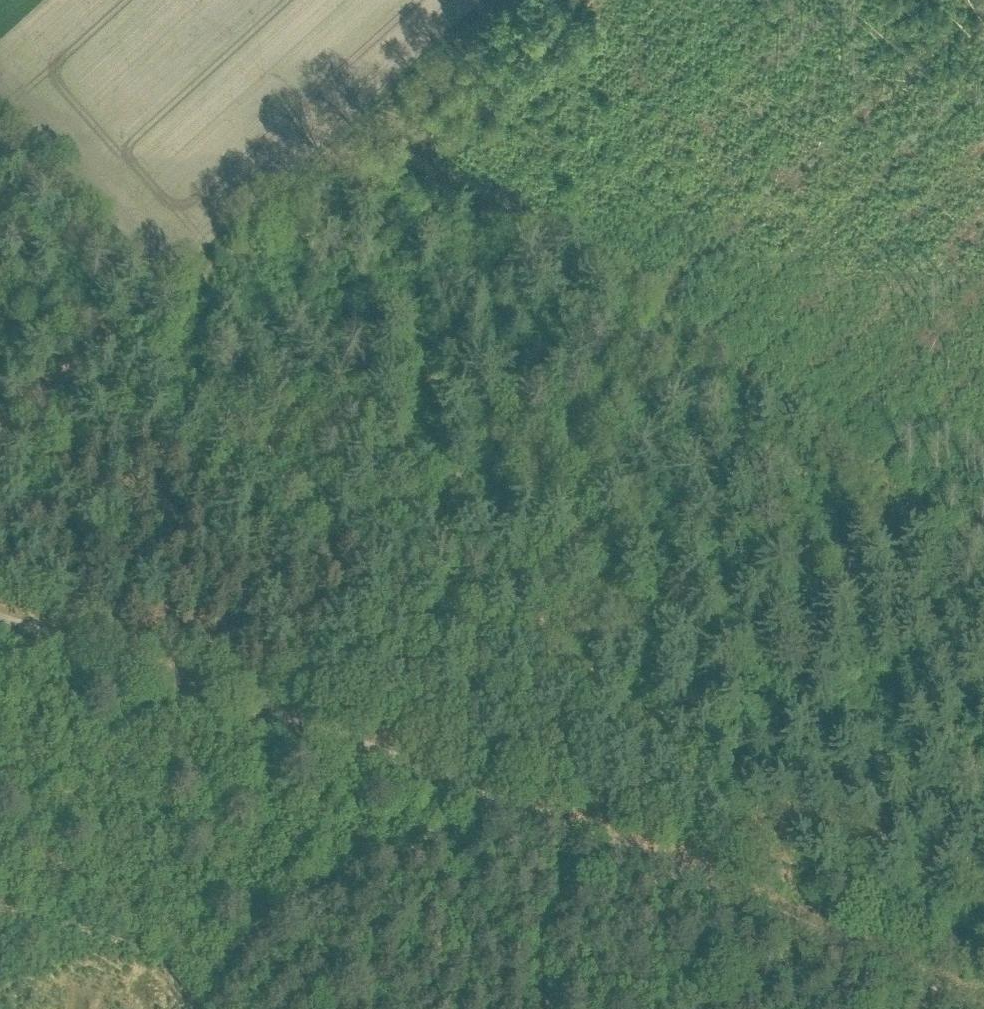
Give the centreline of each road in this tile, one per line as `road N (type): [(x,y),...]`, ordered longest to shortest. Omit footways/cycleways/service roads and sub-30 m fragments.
road 1 (track): [(211,1008),(272,925),(331,879),(499,808),(967,1008)]
road 2 (track): [(492,0),(0,451)]
road 3 (track): [(0,617),(499,808)]
road 4 (track): [(0,120),(161,300)]

